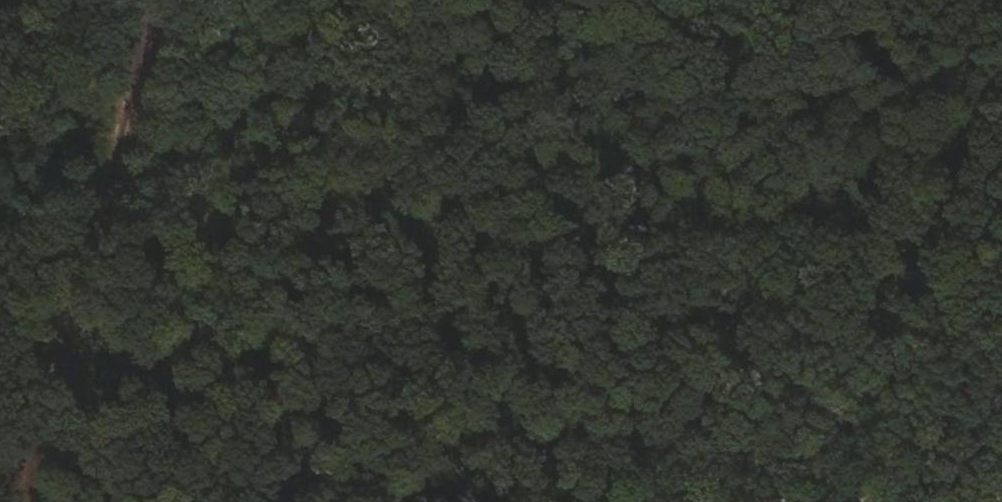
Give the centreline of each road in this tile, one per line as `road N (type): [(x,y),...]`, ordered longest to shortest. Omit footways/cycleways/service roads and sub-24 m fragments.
road 1 (track): [(17,501),(36,464),(56,338),(157,90),(170,0)]

